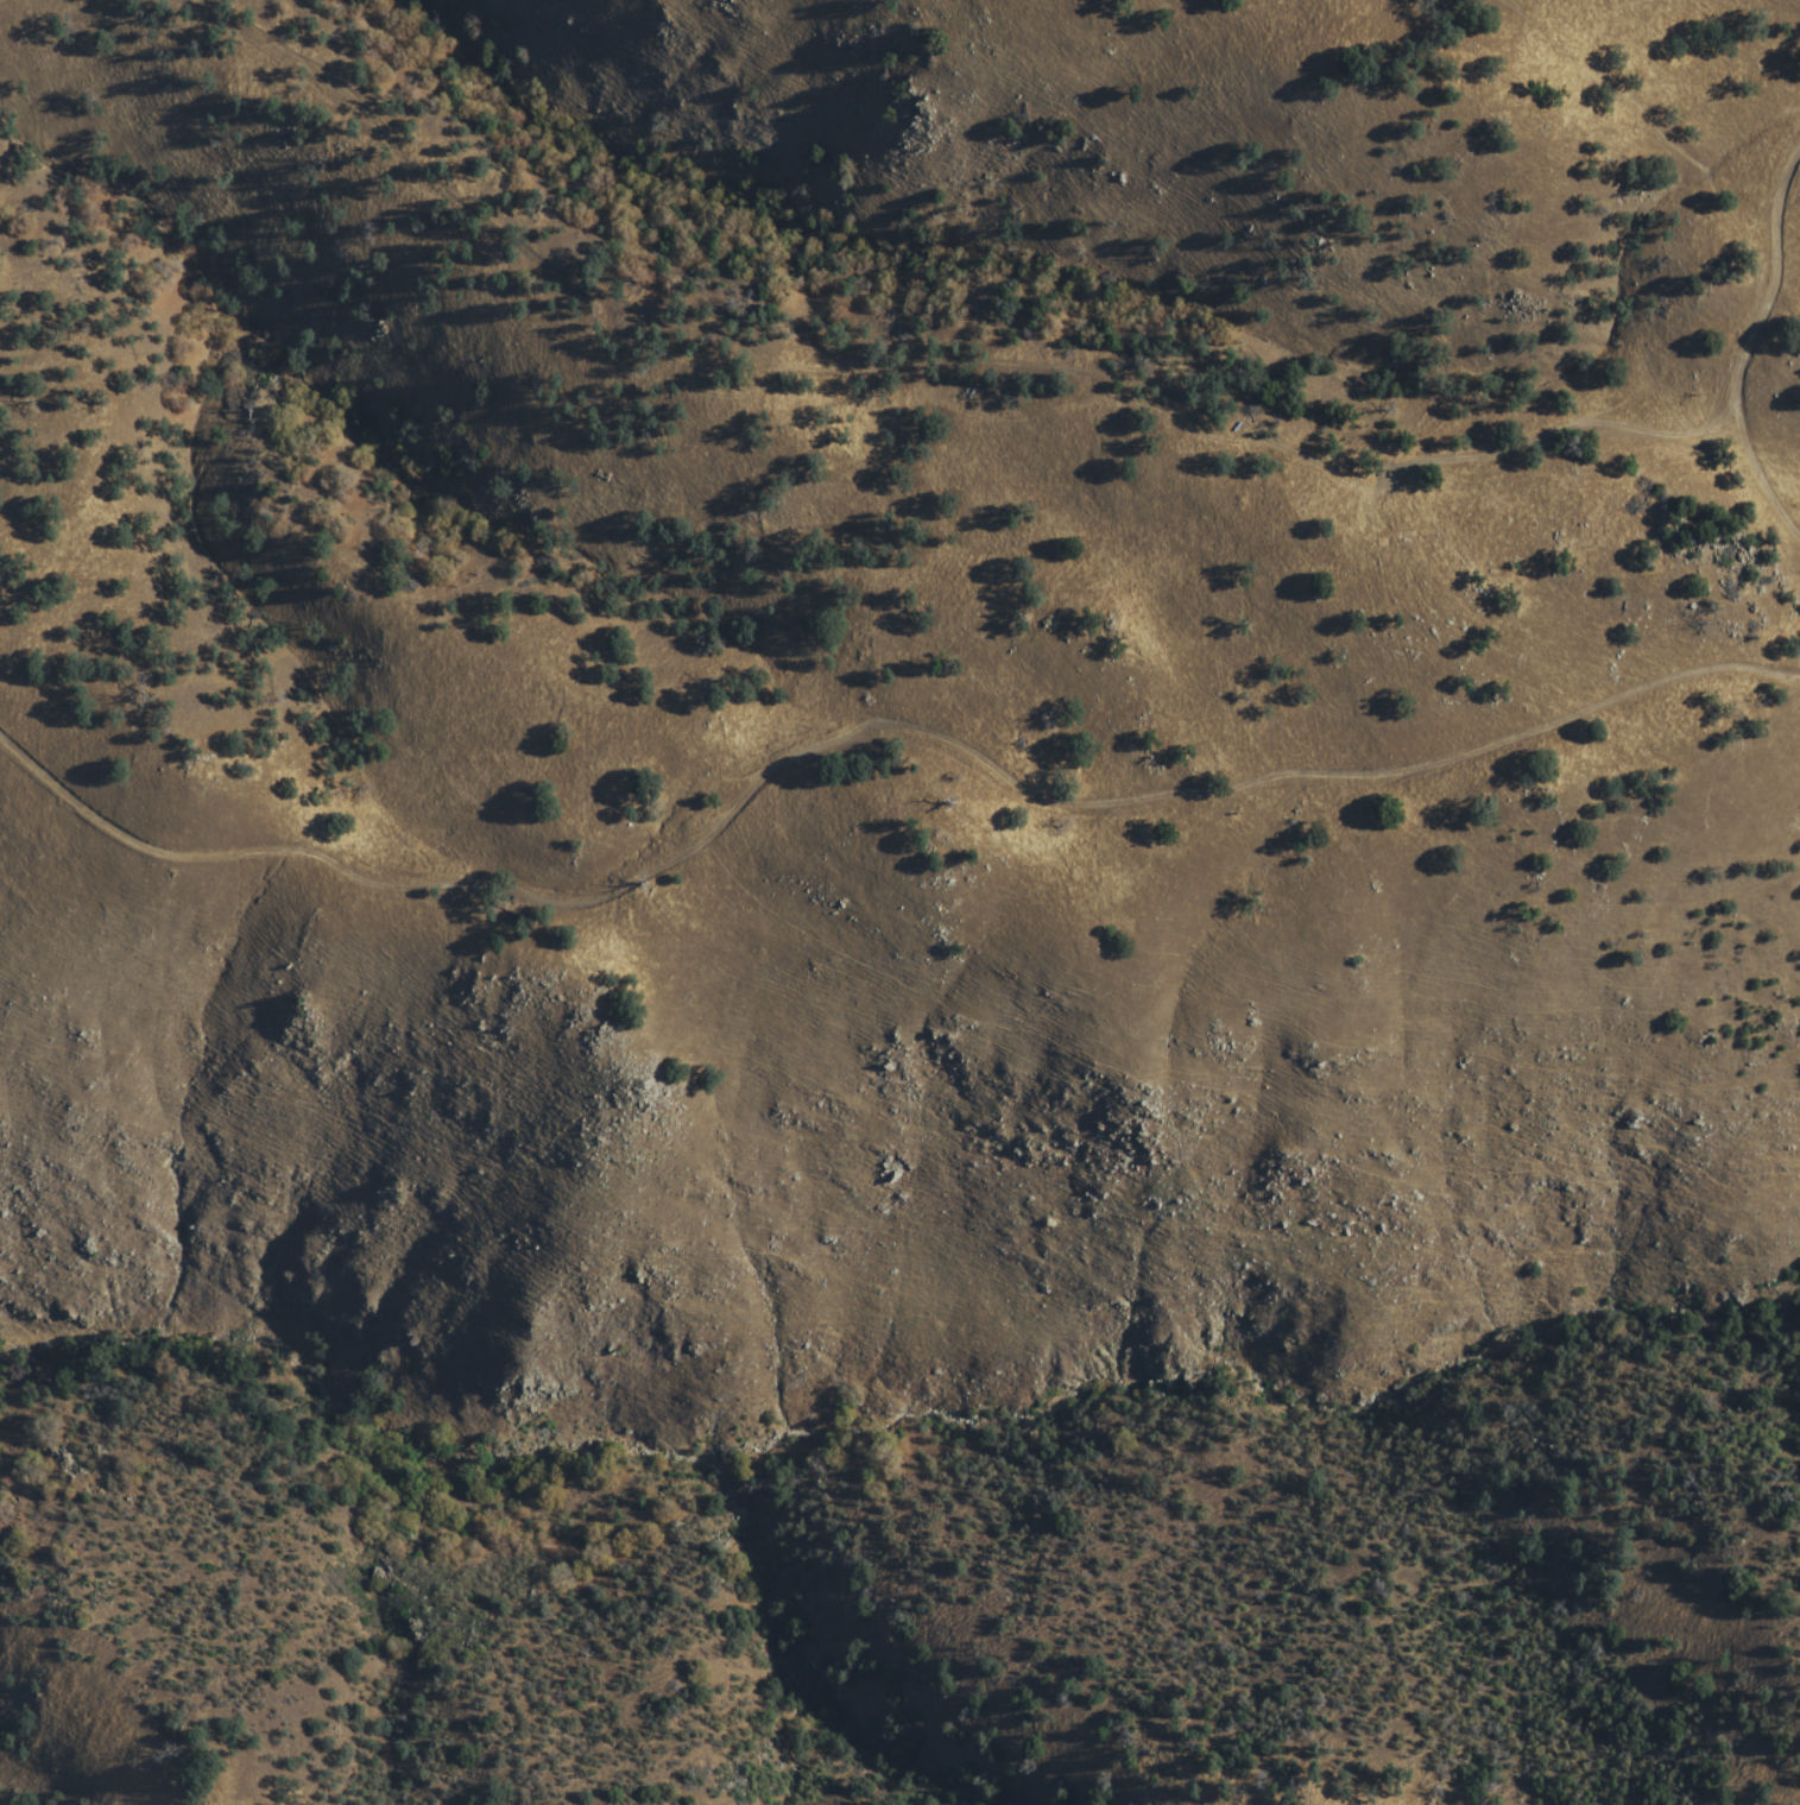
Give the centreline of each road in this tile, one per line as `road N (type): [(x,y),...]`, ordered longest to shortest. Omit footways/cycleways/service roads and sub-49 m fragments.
road 1 (residential): [(1799,668),(1726,718),(1391,799),(1168,825),(889,719),(789,738),(703,794),(634,875),(529,900),(101,844),(0,748)]
road 2 (residential): [(1799,223),(1752,315),(1799,554)]

